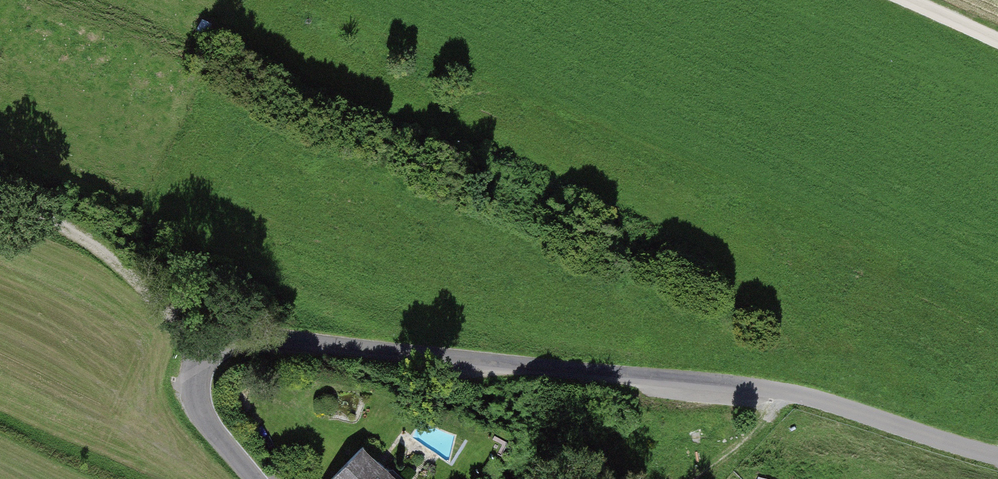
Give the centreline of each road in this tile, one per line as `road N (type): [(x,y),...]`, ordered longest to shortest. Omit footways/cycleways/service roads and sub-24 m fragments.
road 1 (unclassified): [(997,459),(785,394),(427,354),(242,340),(198,349),(191,378),(205,424),(250,478)]
road 2 (track): [(0,162),(83,227),(198,349)]

